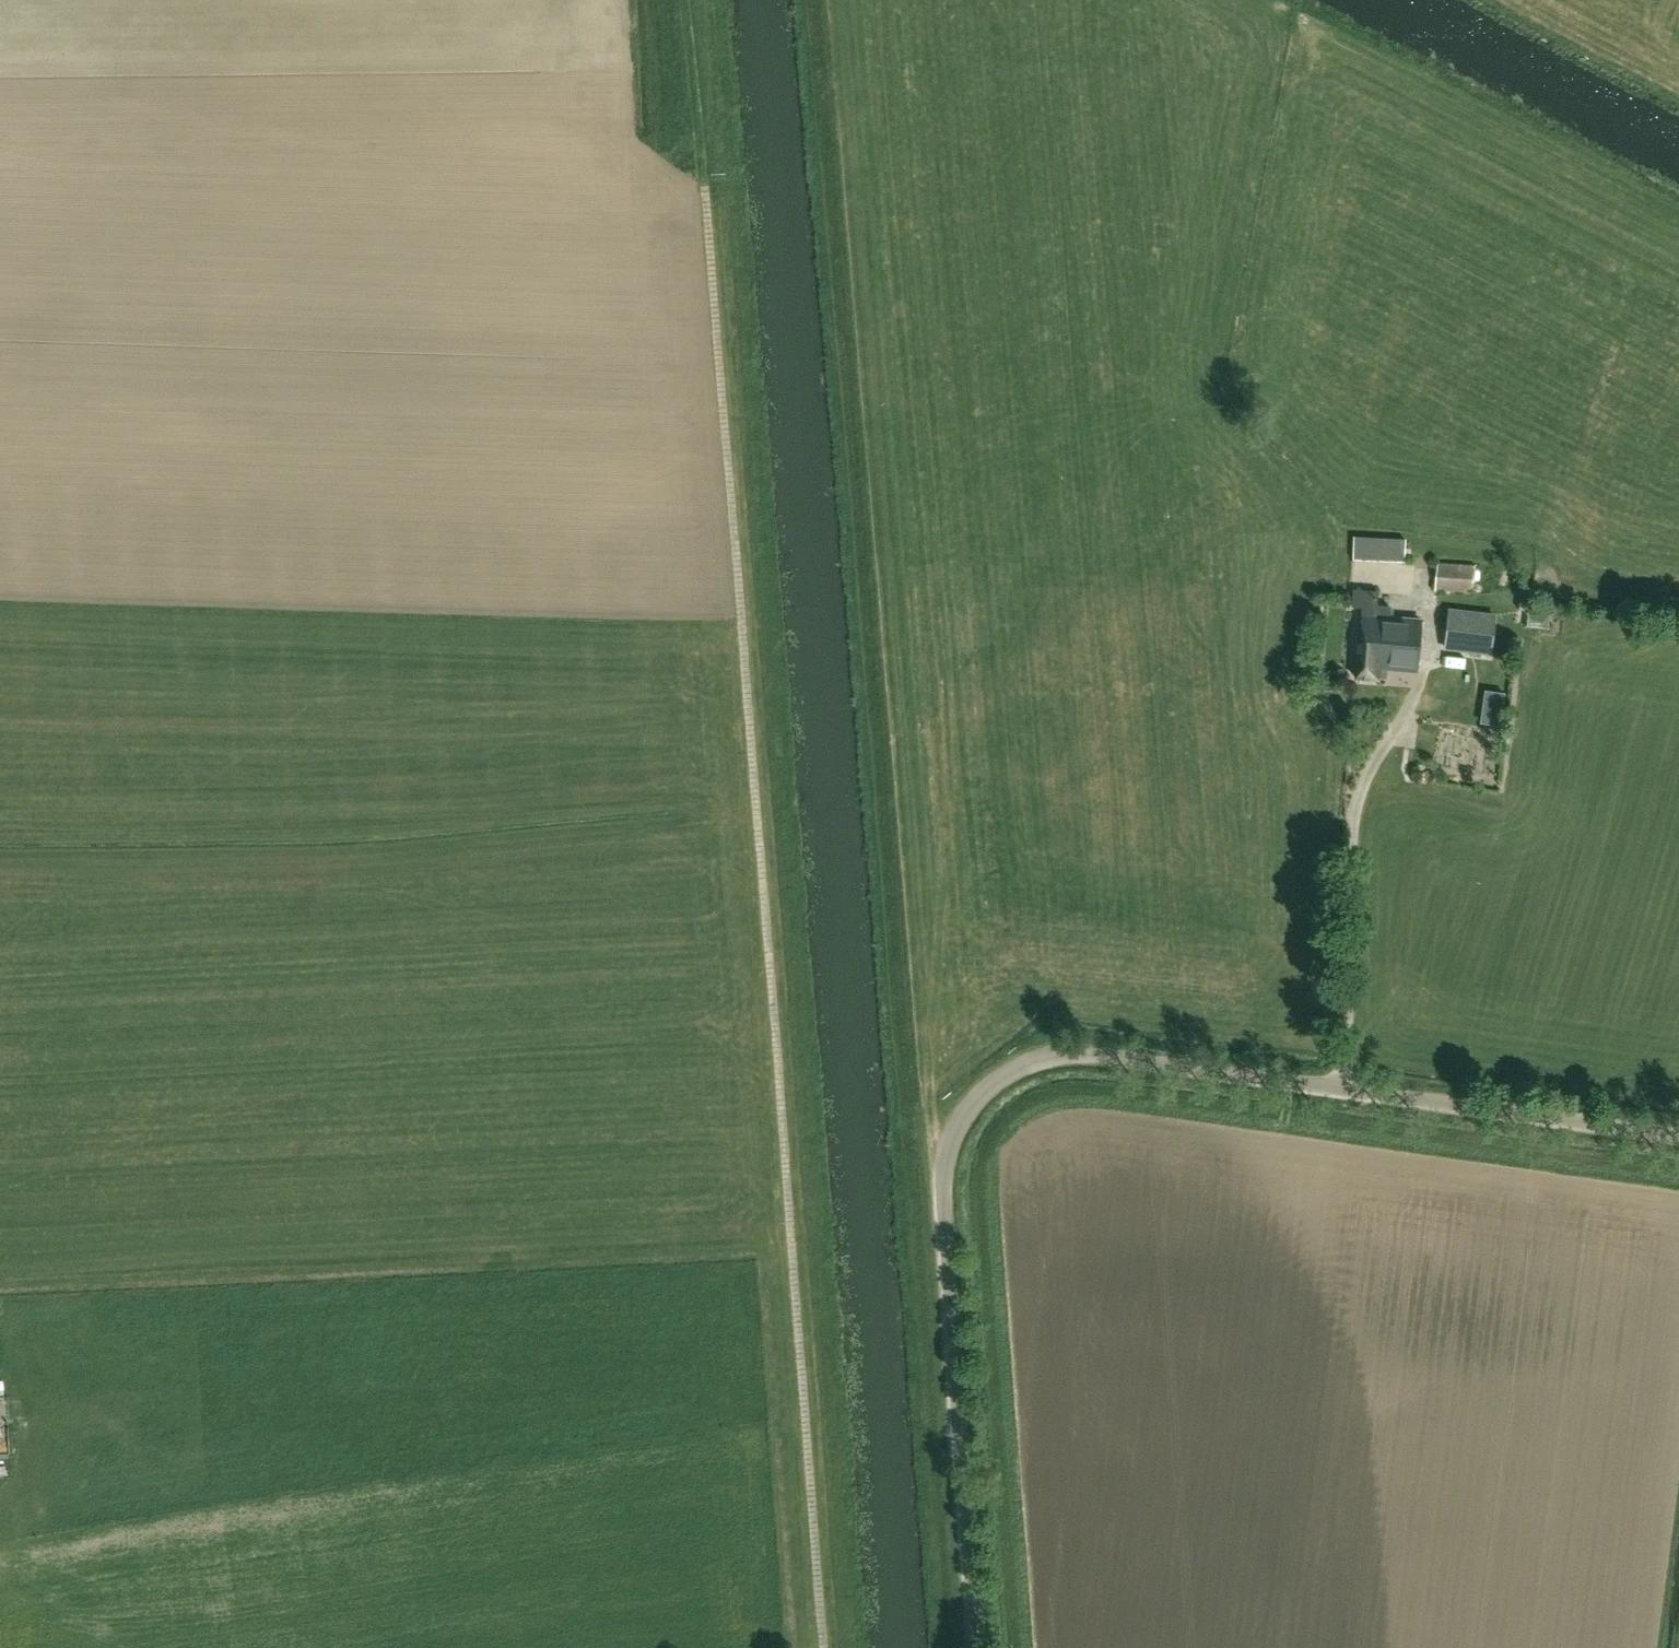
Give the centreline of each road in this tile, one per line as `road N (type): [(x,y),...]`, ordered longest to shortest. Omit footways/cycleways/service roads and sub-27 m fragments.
road 1 (unclassified): [(980,1647),(949,1174),(963,1121),(1004,1071),(1063,1047),(1678,1128)]

